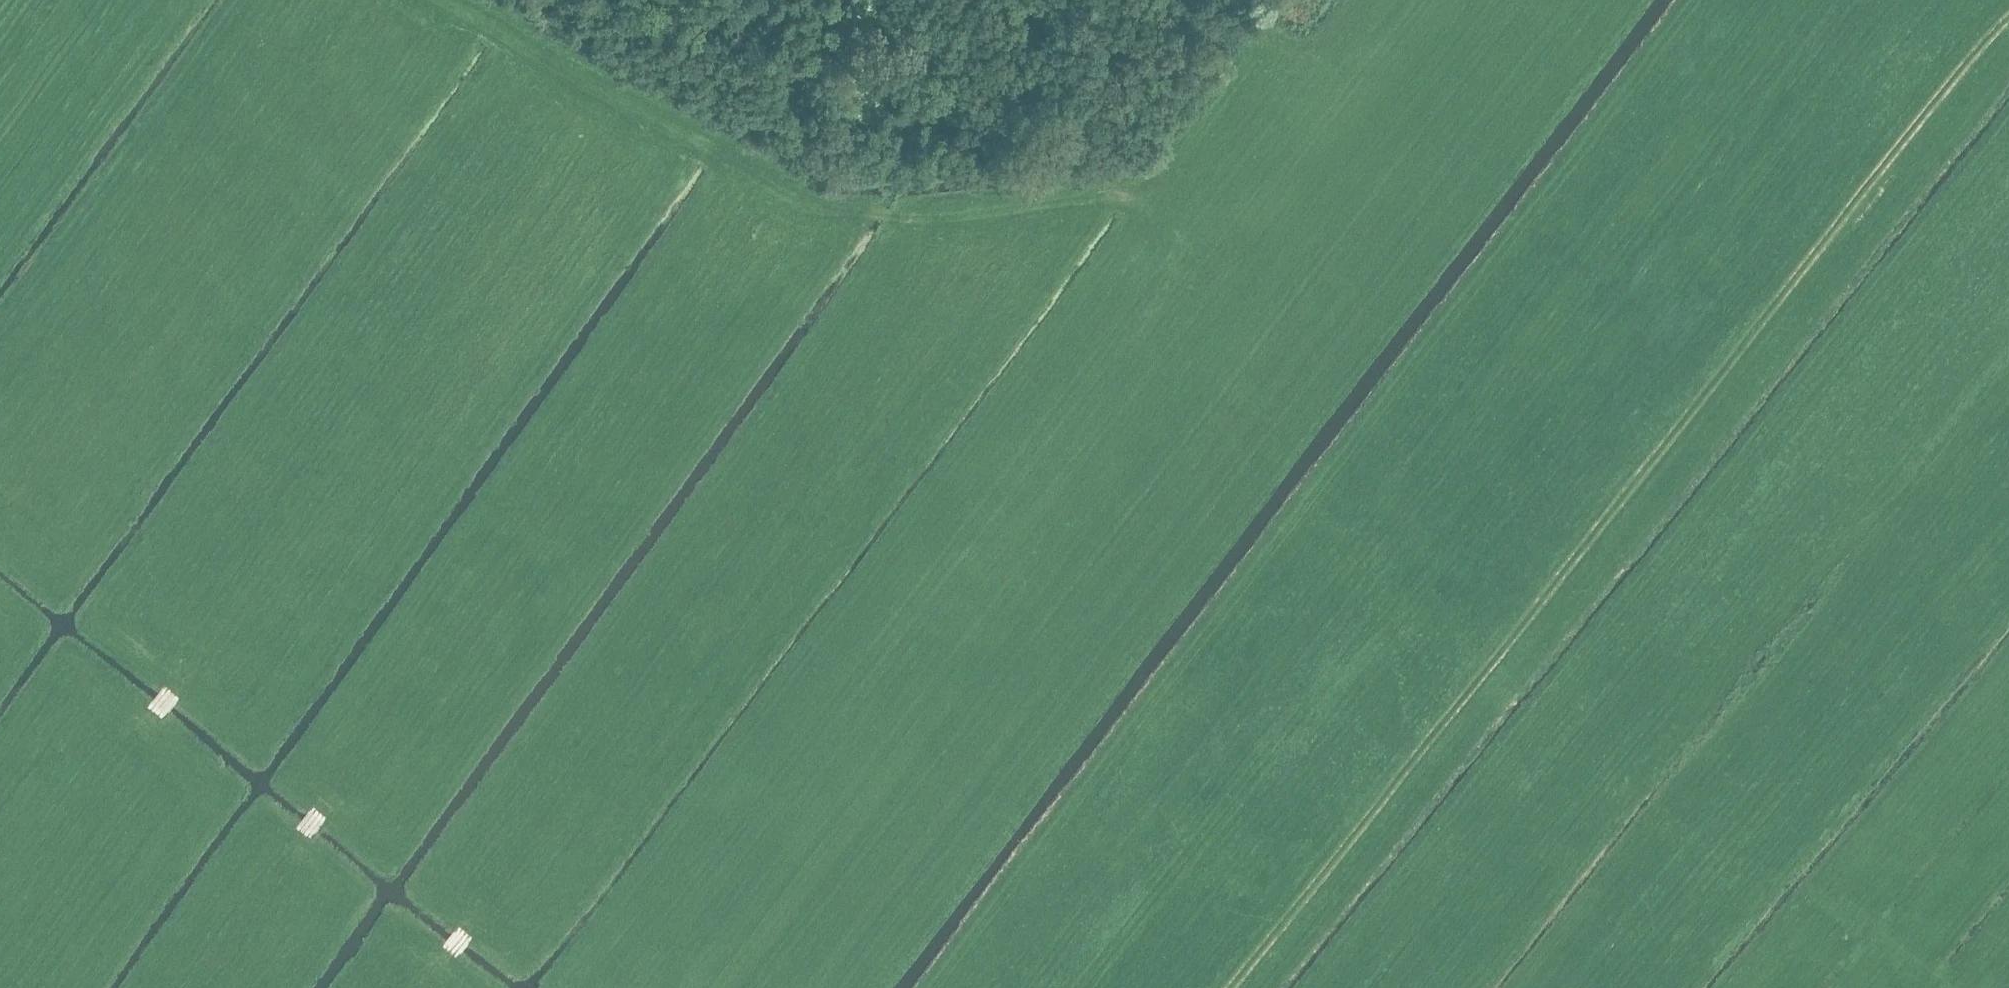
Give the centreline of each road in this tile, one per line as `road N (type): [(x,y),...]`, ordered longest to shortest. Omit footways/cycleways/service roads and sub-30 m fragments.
road 1 (track): [(1224,987),(2008,17)]

